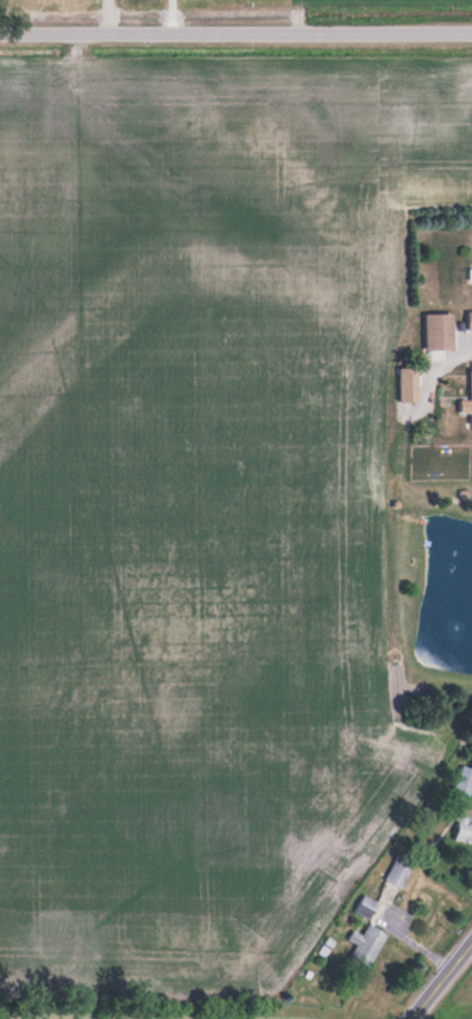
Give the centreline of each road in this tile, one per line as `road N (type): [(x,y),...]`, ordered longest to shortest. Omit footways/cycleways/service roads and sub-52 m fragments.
road 1 (residential): [(0,41),(471,38)]

